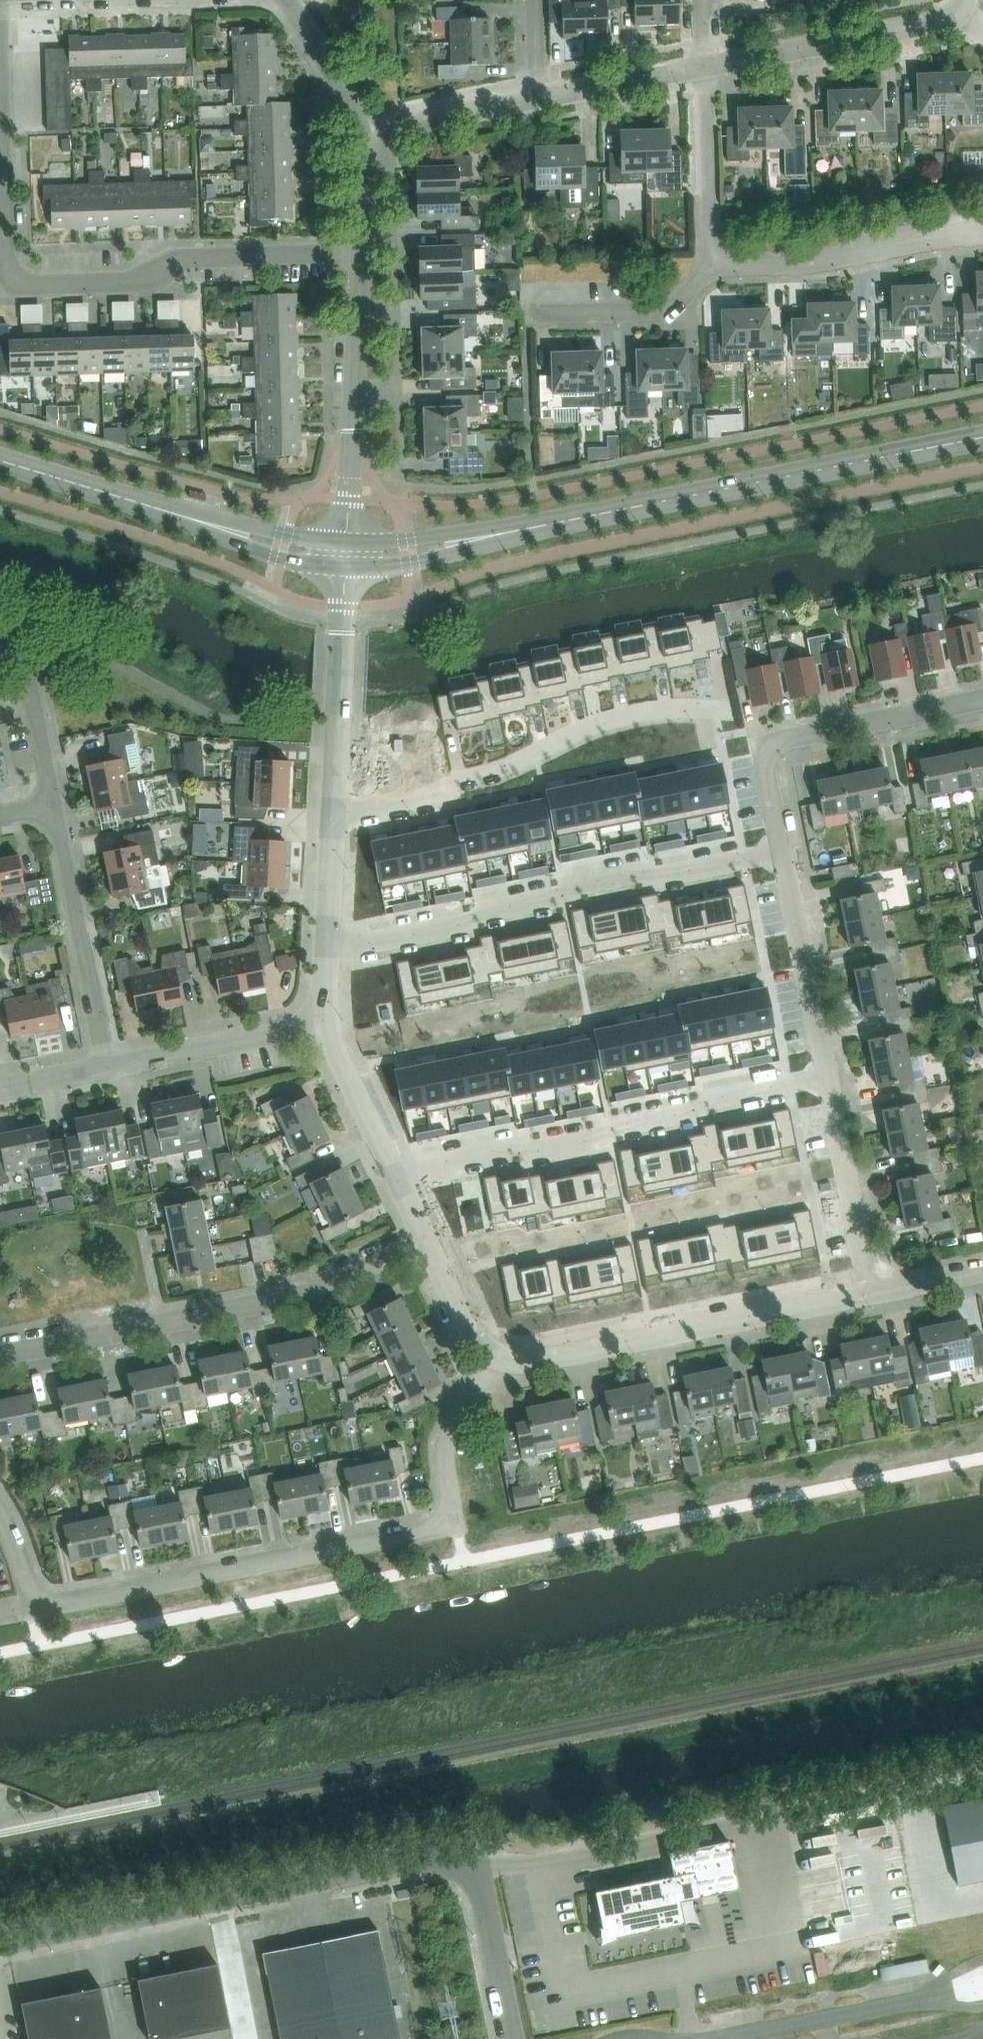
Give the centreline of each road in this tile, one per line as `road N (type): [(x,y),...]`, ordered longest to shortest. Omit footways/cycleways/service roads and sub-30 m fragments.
road 1 (residential): [(495,1354),(444,1445),(454,1523),(32,1607),(0,1515)]
road 2 (unclassified): [(512,2038),(472,1846),(0,1941)]
road 3 (secondary): [(982,439),(502,533)]
road 4 (residential): [(327,938),(392,937),(464,923),(578,883),(781,851)]
road 5 (residential): [(0,1355),(300,1294),(426,1240)]
road 6 (residential): [(399,1183),(438,1165),(595,1136),(827,1077)]
road 7 (residential): [(361,252),(175,259),(134,281),(6,286),(4,216)]
road 8 (residential): [(334,782),(464,781),(624,716),(725,712)]
road 9 (residential): [(495,1354),(540,1359),(870,1293)]
road 10 (residential): [(781,851),(759,744),(982,699)]
road 11 (residential): [(346,541),(361,252)]
road 12 (residential): [(711,270),(982,232)]
road 13 (residential): [(106,1067),(54,804)]
road 14 (residential): [(705,66),(935,22),(959,10)]
road 15 (residential): [(827,1077),(781,851)]
road 16 (residential): [(326,1023),(106,1067)]
road 17 (residential): [(870,1293),(827,1077)]
road 18 (residential): [(334,782),(345,568)]
road 19 (secondary): [(202,524),(0,462)]
road 20 (residential): [(711,270),(705,66)]
road 21 (residential): [(528,314),(665,307),(711,270)]
road 22 (residential): [(399,1183),(326,1023)]
road 23 (residential): [(54,804),(26,668),(0,643)]
road 24 (residential): [(369,131),(539,97)]
road 25 (residential): [(539,97),(705,66)]
road 26 (secondary): [(345,568),(478,550),(502,533)]
road 27 (secondary): [(502,533),(346,541)]
road 28 (residential): [(327,938),(334,782)]
road 29 (secondary): [(202,524),(282,559),(345,568)]
road 30 (residential): [(369,131),(290,4)]
road 31 (secondary): [(346,541),(202,524)]
road 32 (residential): [(4,216),(0,78)]
road 33 (residential): [(495,1354),(471,1332),(426,1240)]
road 34 (residential): [(361,252),(369,131)]

